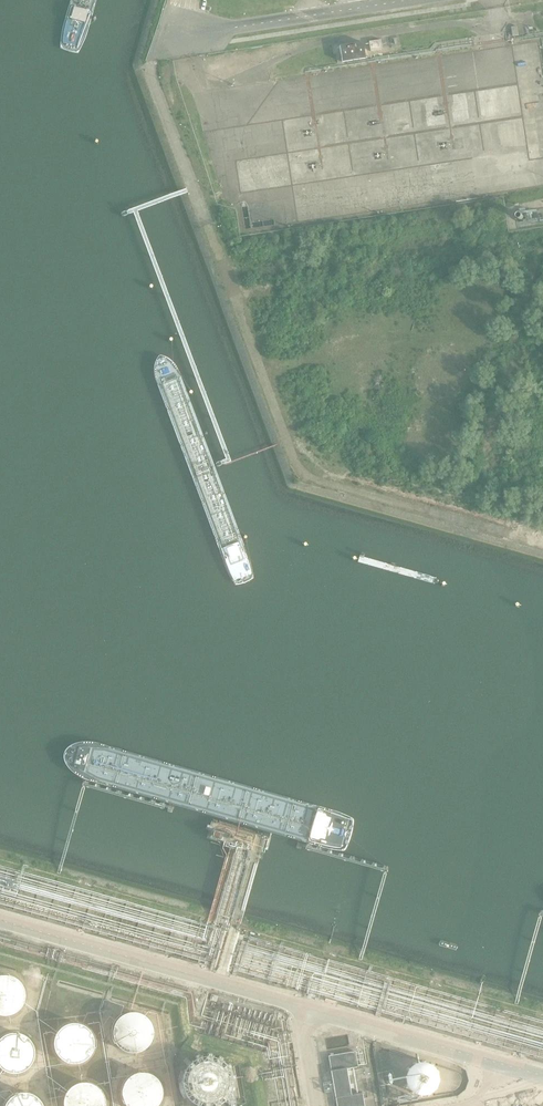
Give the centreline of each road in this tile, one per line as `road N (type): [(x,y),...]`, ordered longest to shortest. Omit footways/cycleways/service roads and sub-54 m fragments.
road 1 (unclassified): [(384,0),(164,31)]

